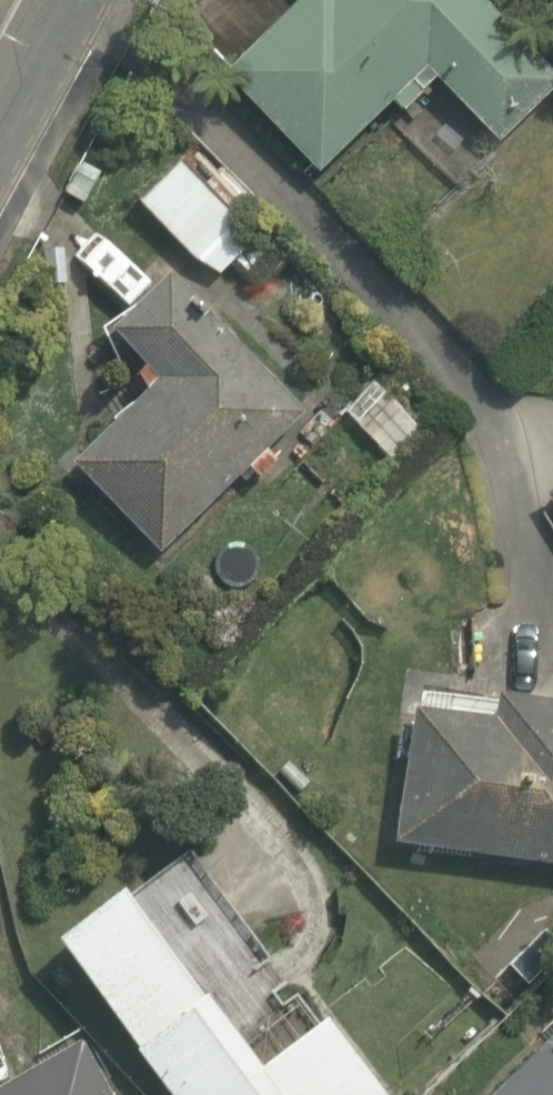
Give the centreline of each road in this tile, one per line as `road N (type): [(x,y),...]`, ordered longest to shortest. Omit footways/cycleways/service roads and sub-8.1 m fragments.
road 1 (residential): [(0,146),(81,0)]

